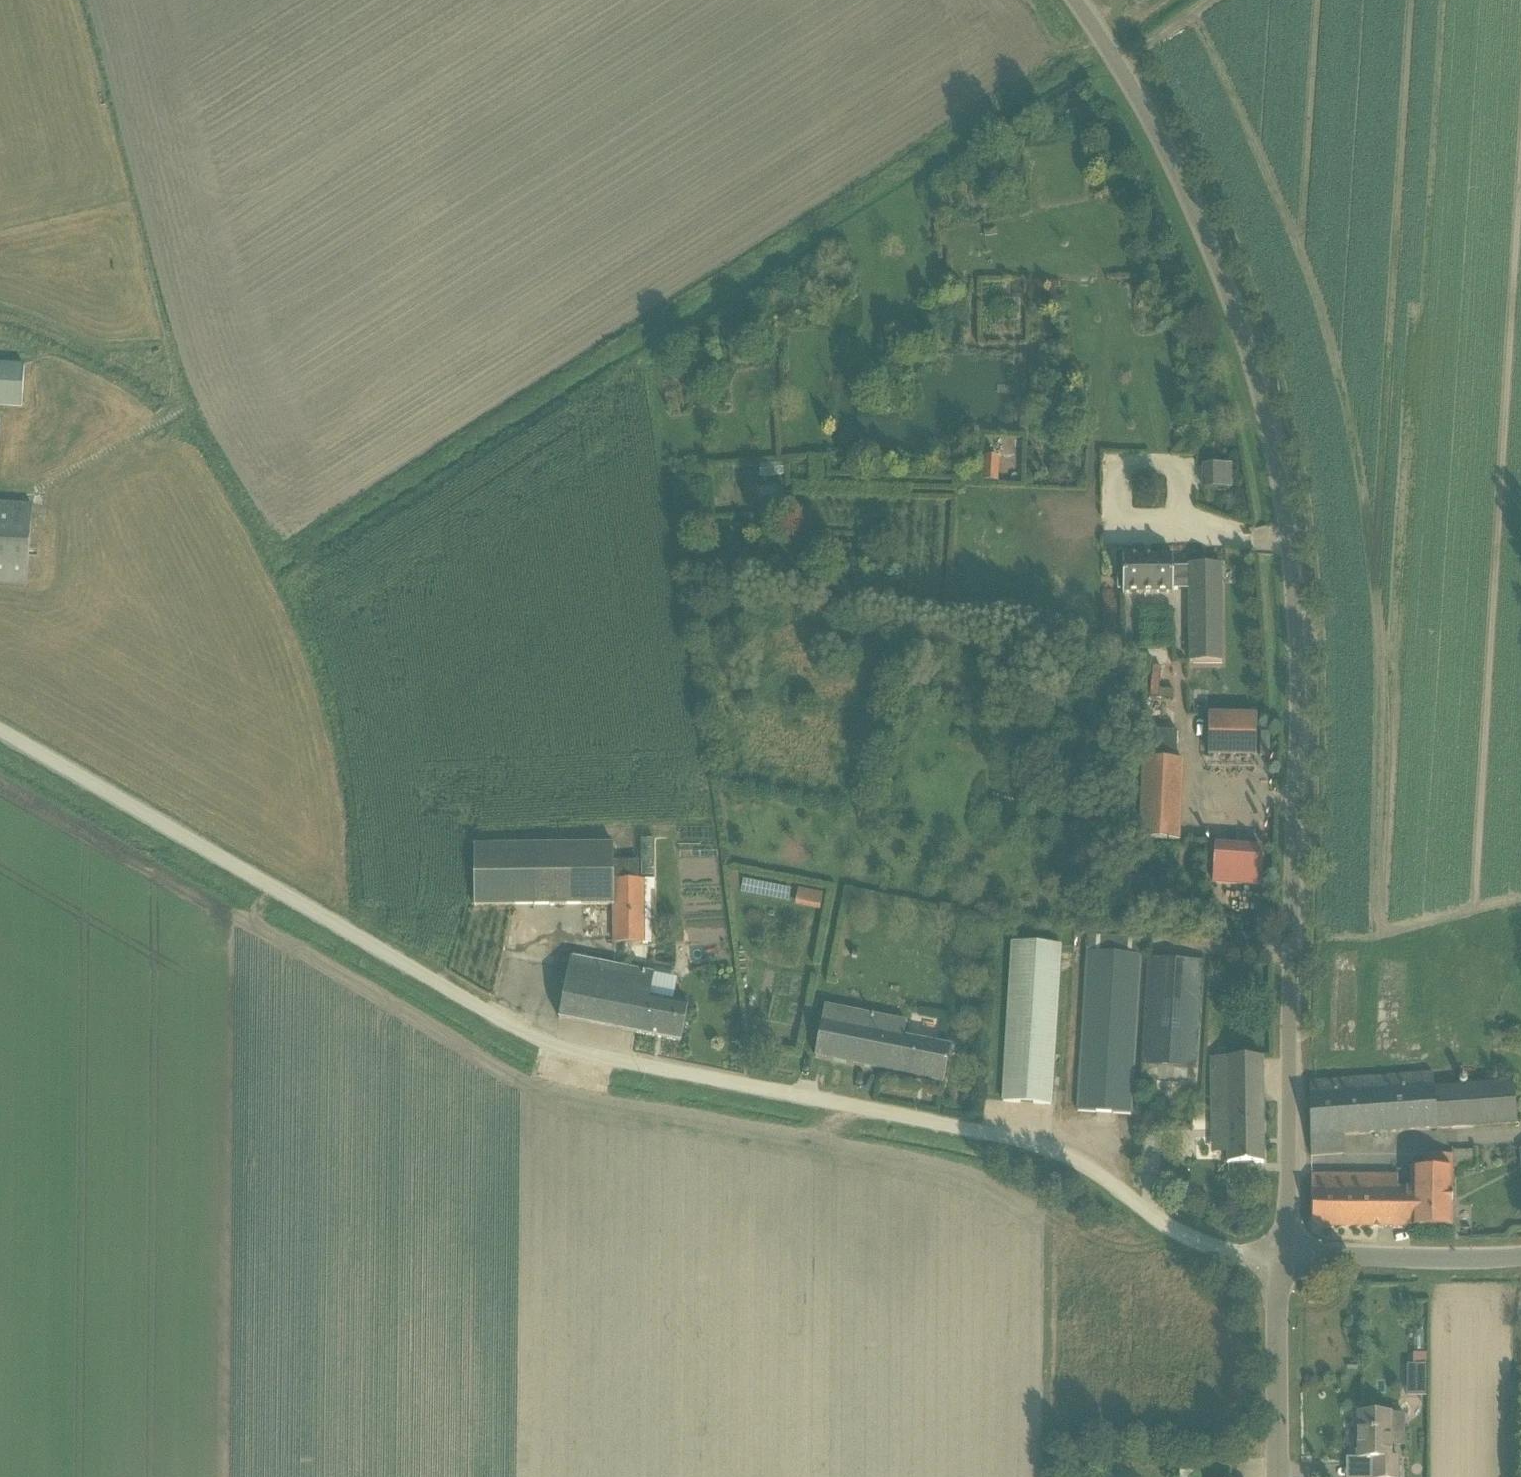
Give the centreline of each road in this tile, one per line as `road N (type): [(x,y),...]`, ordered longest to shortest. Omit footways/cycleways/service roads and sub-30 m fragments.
road 1 (unclassified): [(0,732),(526,1034),(595,1058),(1062,1155),(1197,1243),(1280,1256)]
road 2 (unclassified): [(1280,1256),(1290,767),(1265,496),(1236,363),(1185,212),(1134,101),(1073,0)]
road 3 (unclassified): [(1280,1256),(1520,1256)]
road 4 (unclassified): [(1278,1476),(1280,1256)]

